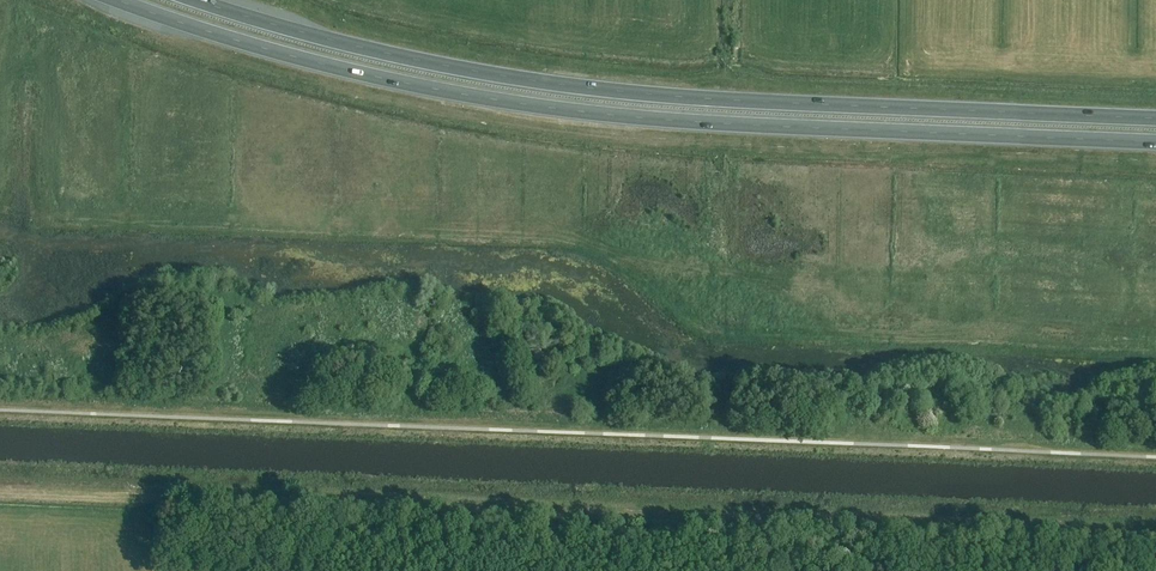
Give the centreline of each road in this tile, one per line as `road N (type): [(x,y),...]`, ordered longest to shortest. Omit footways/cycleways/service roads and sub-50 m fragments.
road 1 (trunk): [(120,0),(294,56),(532,105),(695,121),(1155,142)]
road 2 (trunk): [(1155,118),(589,88),(416,60),(198,0)]

